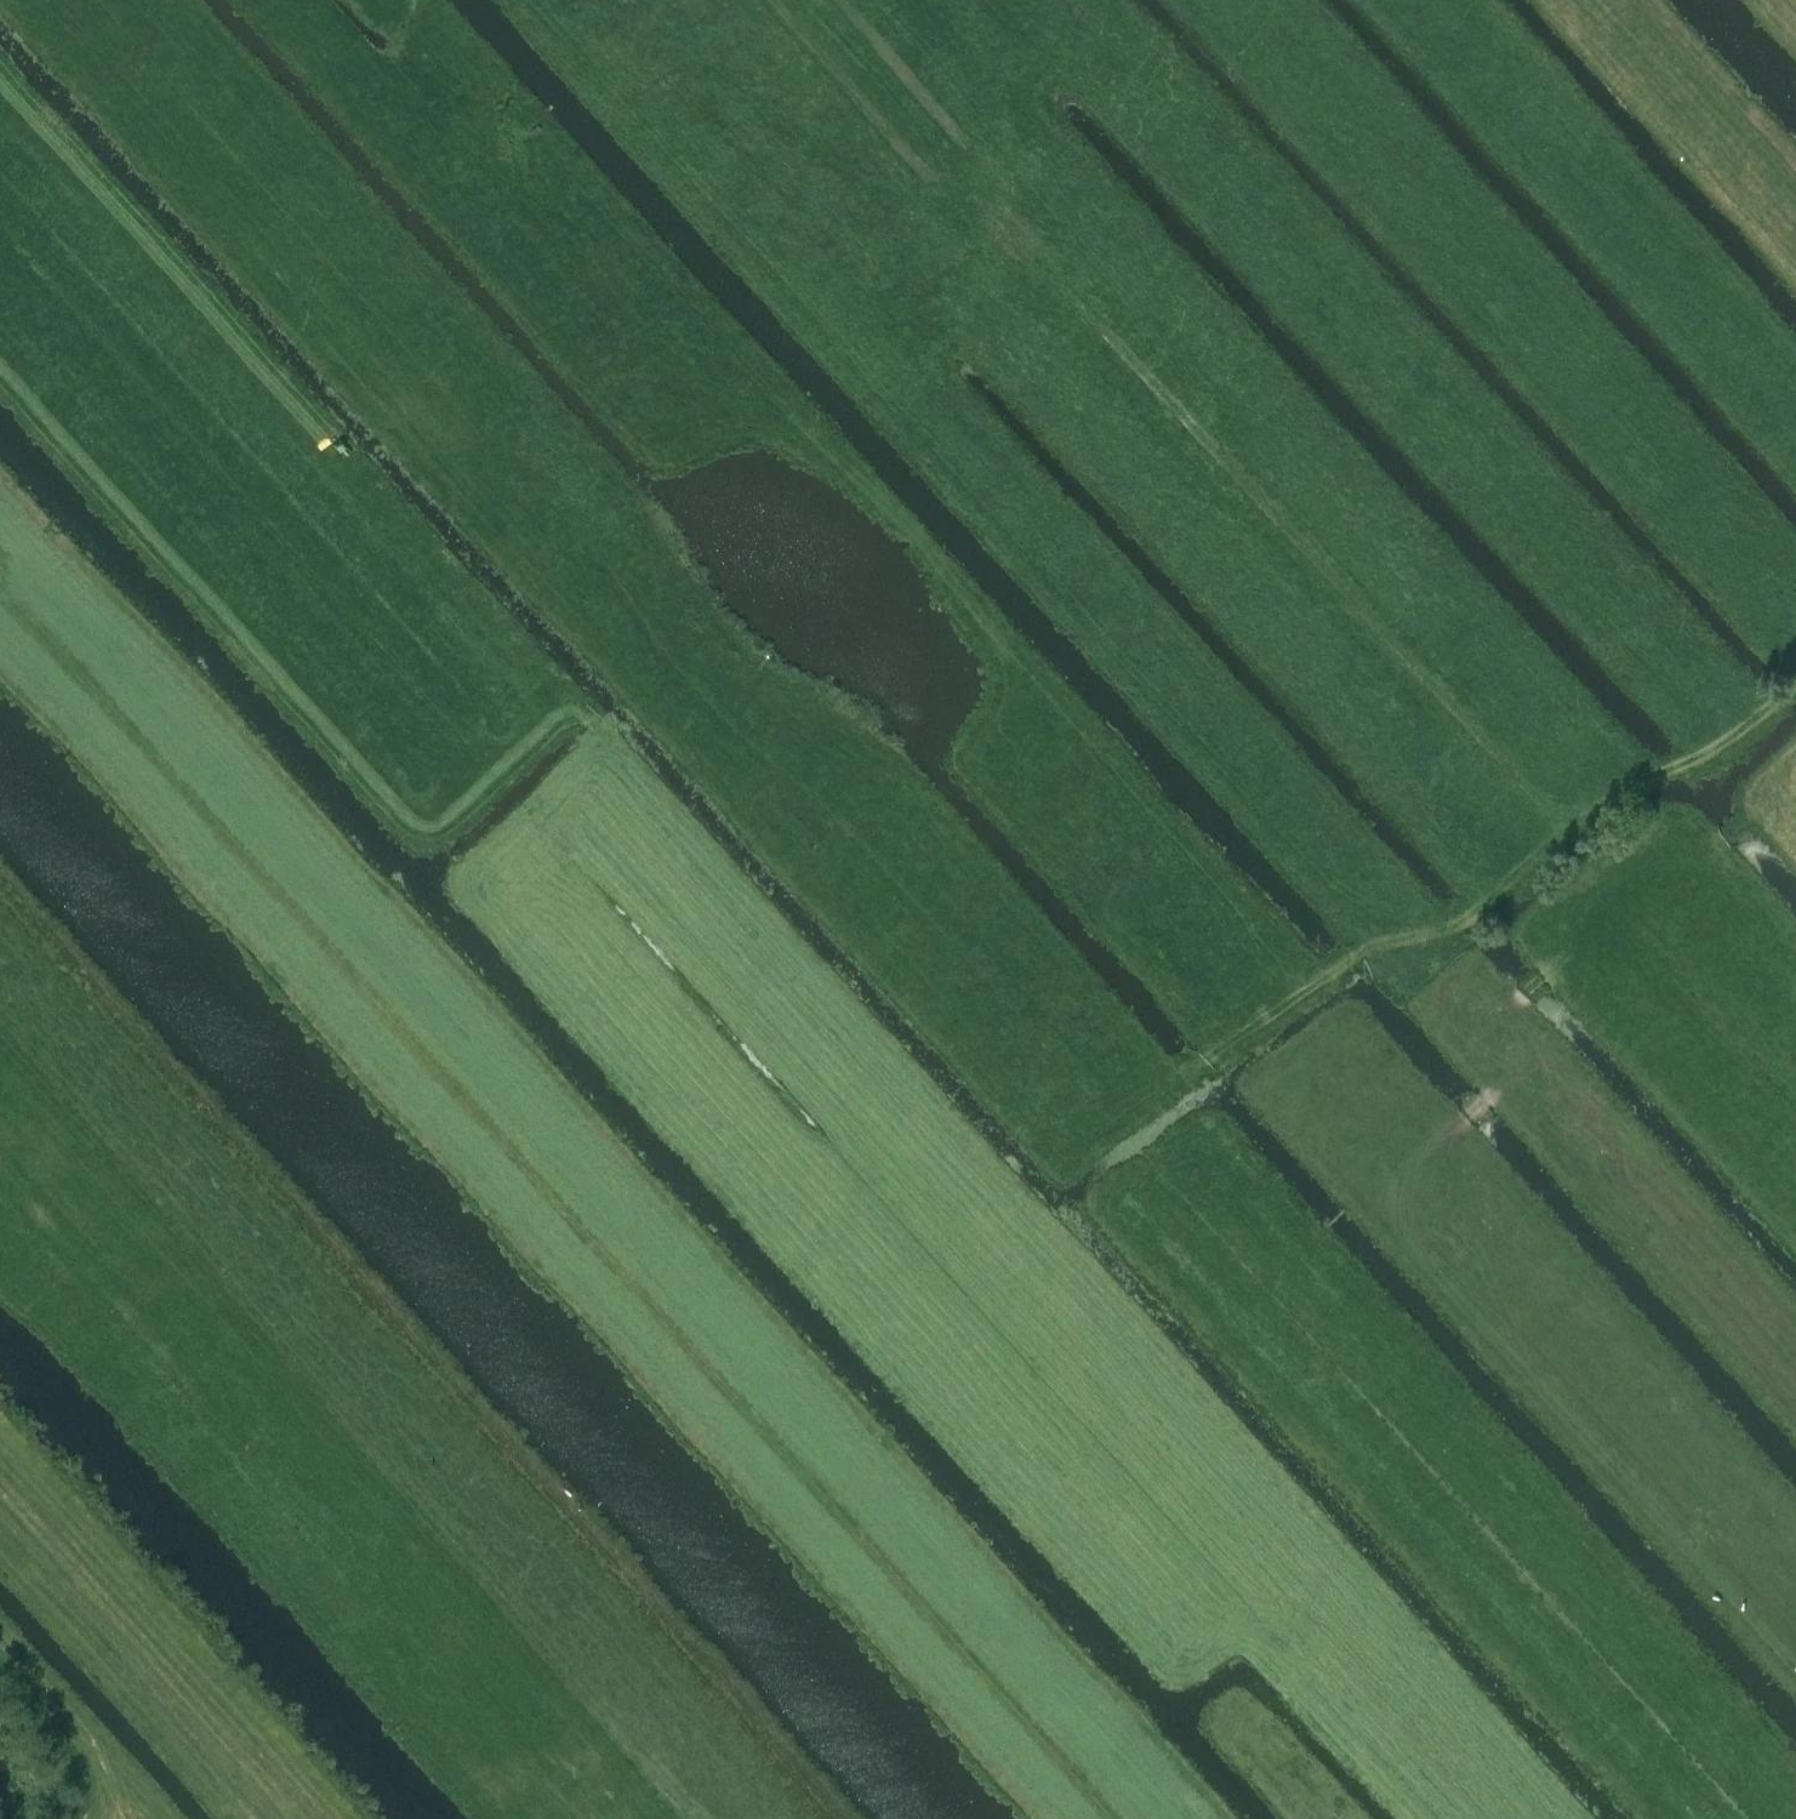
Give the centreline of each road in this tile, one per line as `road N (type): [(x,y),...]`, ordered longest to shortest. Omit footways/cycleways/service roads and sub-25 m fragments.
road 1 (track): [(1795,685),(1731,738),(1642,777)]

